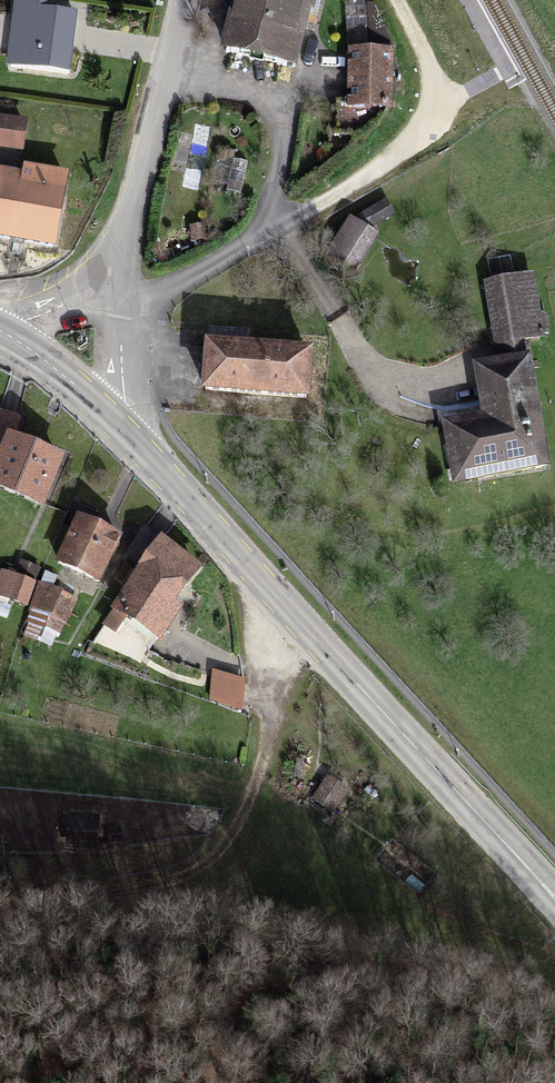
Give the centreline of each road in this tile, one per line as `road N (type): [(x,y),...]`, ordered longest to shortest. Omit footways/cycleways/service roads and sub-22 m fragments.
road 1 (tertiary): [(554,897),(121,425)]
road 2 (track): [(554,1009),(90,908)]
road 3 (track): [(90,908),(190,878),(227,843),(255,794),(271,649),(291,610)]
road 4 (residential): [(117,290),(180,0)]
road 5 (tertiary): [(121,425),(6,337)]
road 6 (residential): [(121,425),(127,402),(117,290)]
road 7 (residential): [(117,290),(79,298),(6,337)]

